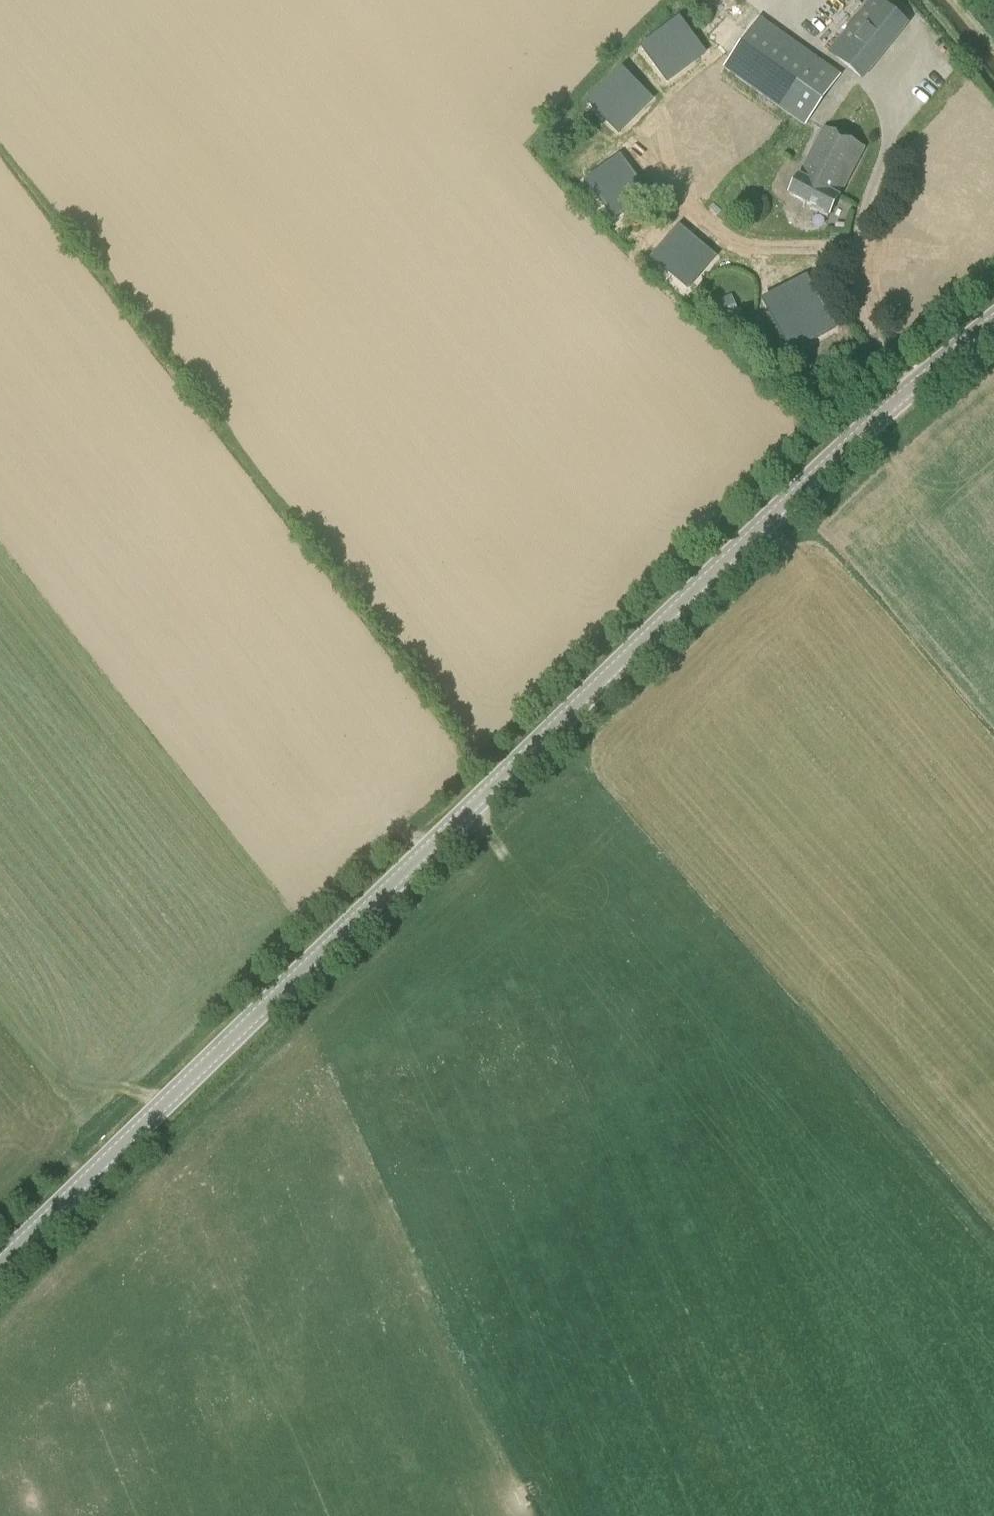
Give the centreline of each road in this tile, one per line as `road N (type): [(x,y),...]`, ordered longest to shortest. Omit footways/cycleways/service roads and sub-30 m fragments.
road 1 (tertiary): [(0,1260),(840,452),(993,322)]

